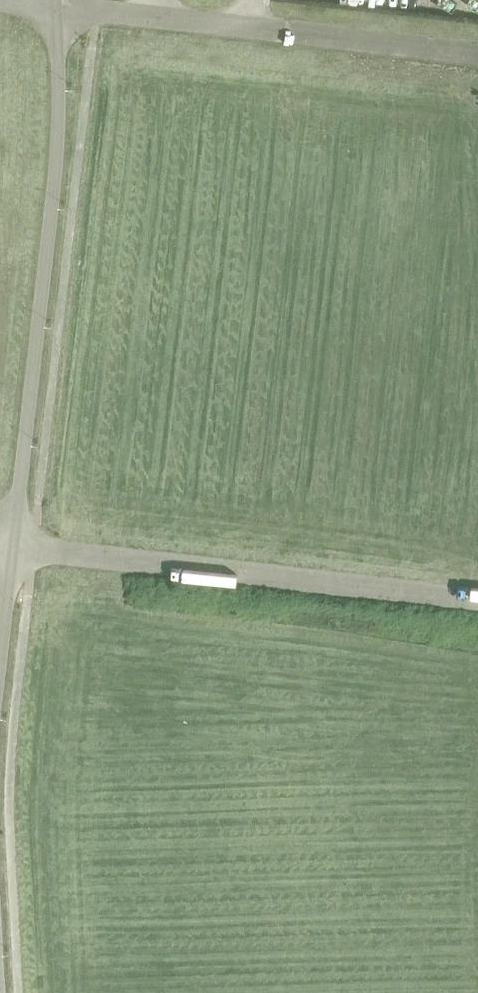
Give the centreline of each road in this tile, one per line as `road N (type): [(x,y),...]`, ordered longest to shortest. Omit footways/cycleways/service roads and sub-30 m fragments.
road 1 (unclassified): [(15,550),(60,158),(56,5)]
road 2 (unclassified): [(15,550),(477,600)]
road 3 (unclassified): [(56,5),(477,53)]
road 4 (unclassified): [(0,677),(15,550)]

